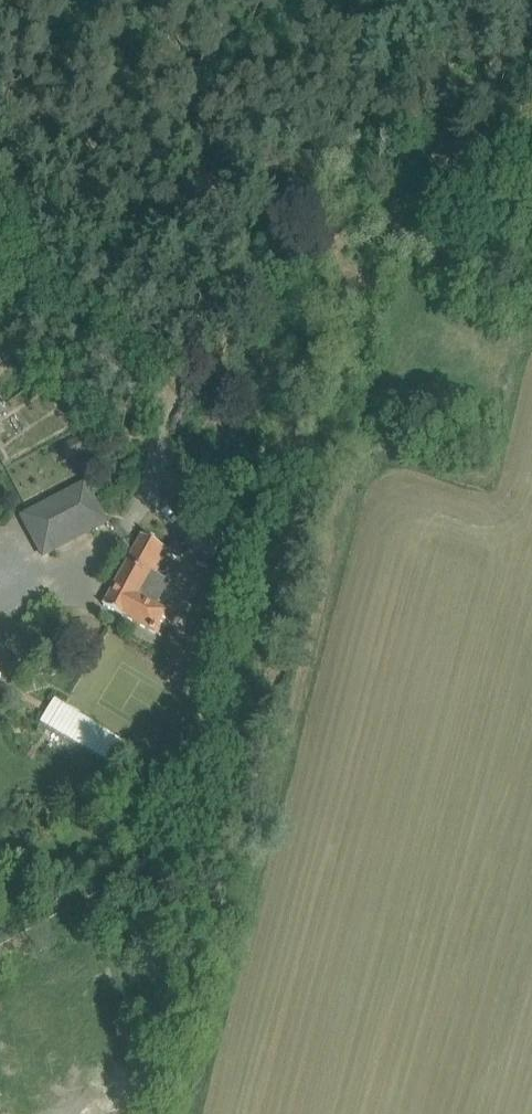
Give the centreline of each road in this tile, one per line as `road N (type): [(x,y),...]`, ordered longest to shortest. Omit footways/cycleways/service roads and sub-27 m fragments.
road 1 (unclassified): [(119,532),(146,496),(159,458),(147,396),(0,267)]

